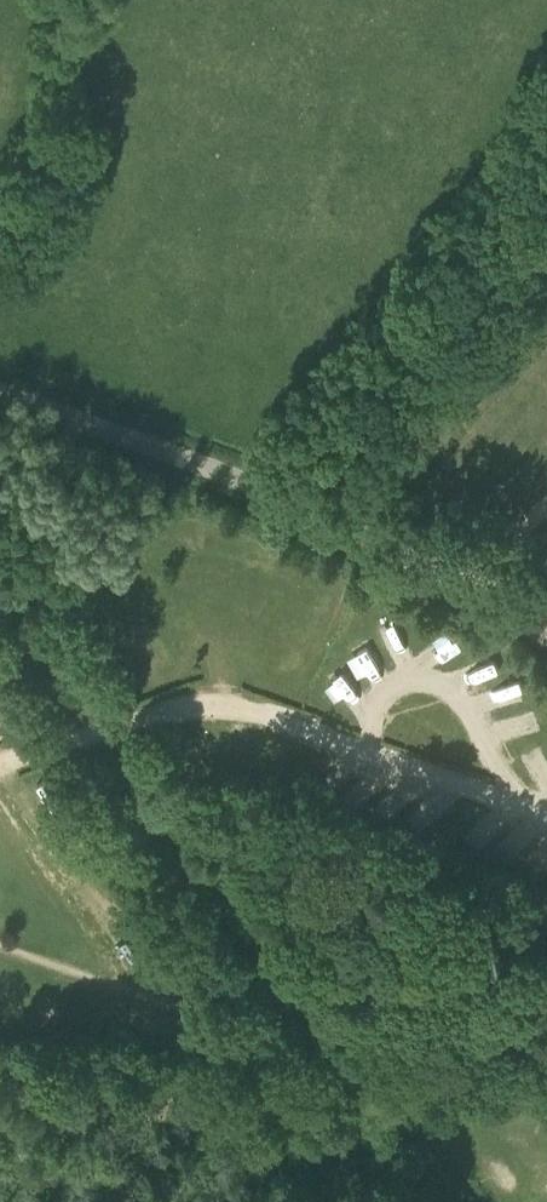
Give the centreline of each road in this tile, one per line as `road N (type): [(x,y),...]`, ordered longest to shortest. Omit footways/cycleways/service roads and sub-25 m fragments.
road 1 (track): [(0,608),(412,1201)]
road 2 (unclassified): [(0,391),(349,525),(546,631)]

